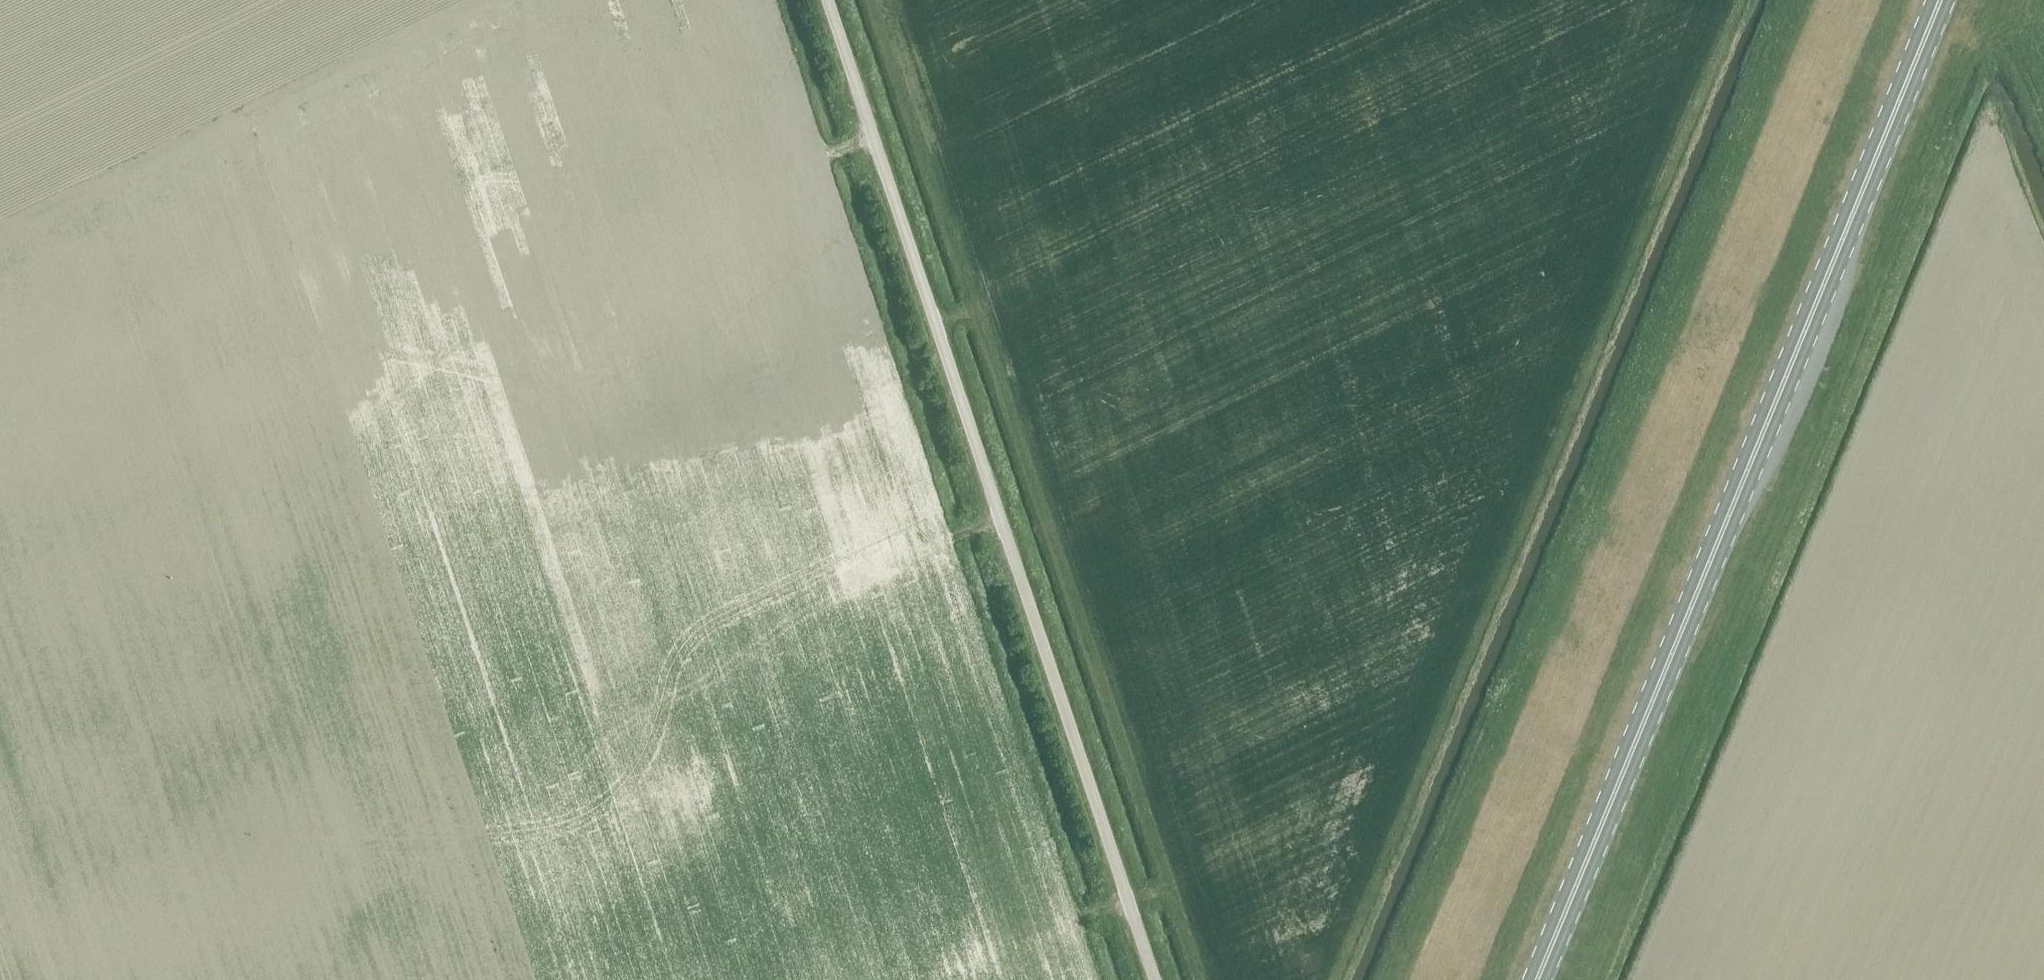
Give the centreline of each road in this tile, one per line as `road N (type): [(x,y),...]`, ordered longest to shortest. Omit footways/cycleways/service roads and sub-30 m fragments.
road 1 (primary): [(1534,979),(1934,0)]
road 2 (unclassified): [(1153,979),(827,0)]

